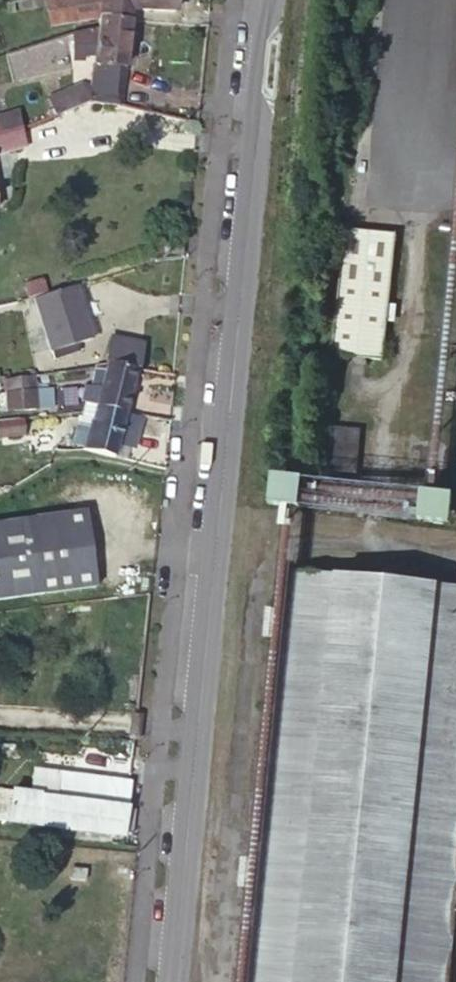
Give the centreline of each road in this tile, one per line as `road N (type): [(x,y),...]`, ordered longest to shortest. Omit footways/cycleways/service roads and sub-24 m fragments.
road 1 (secondary): [(266,0),(169,981)]

